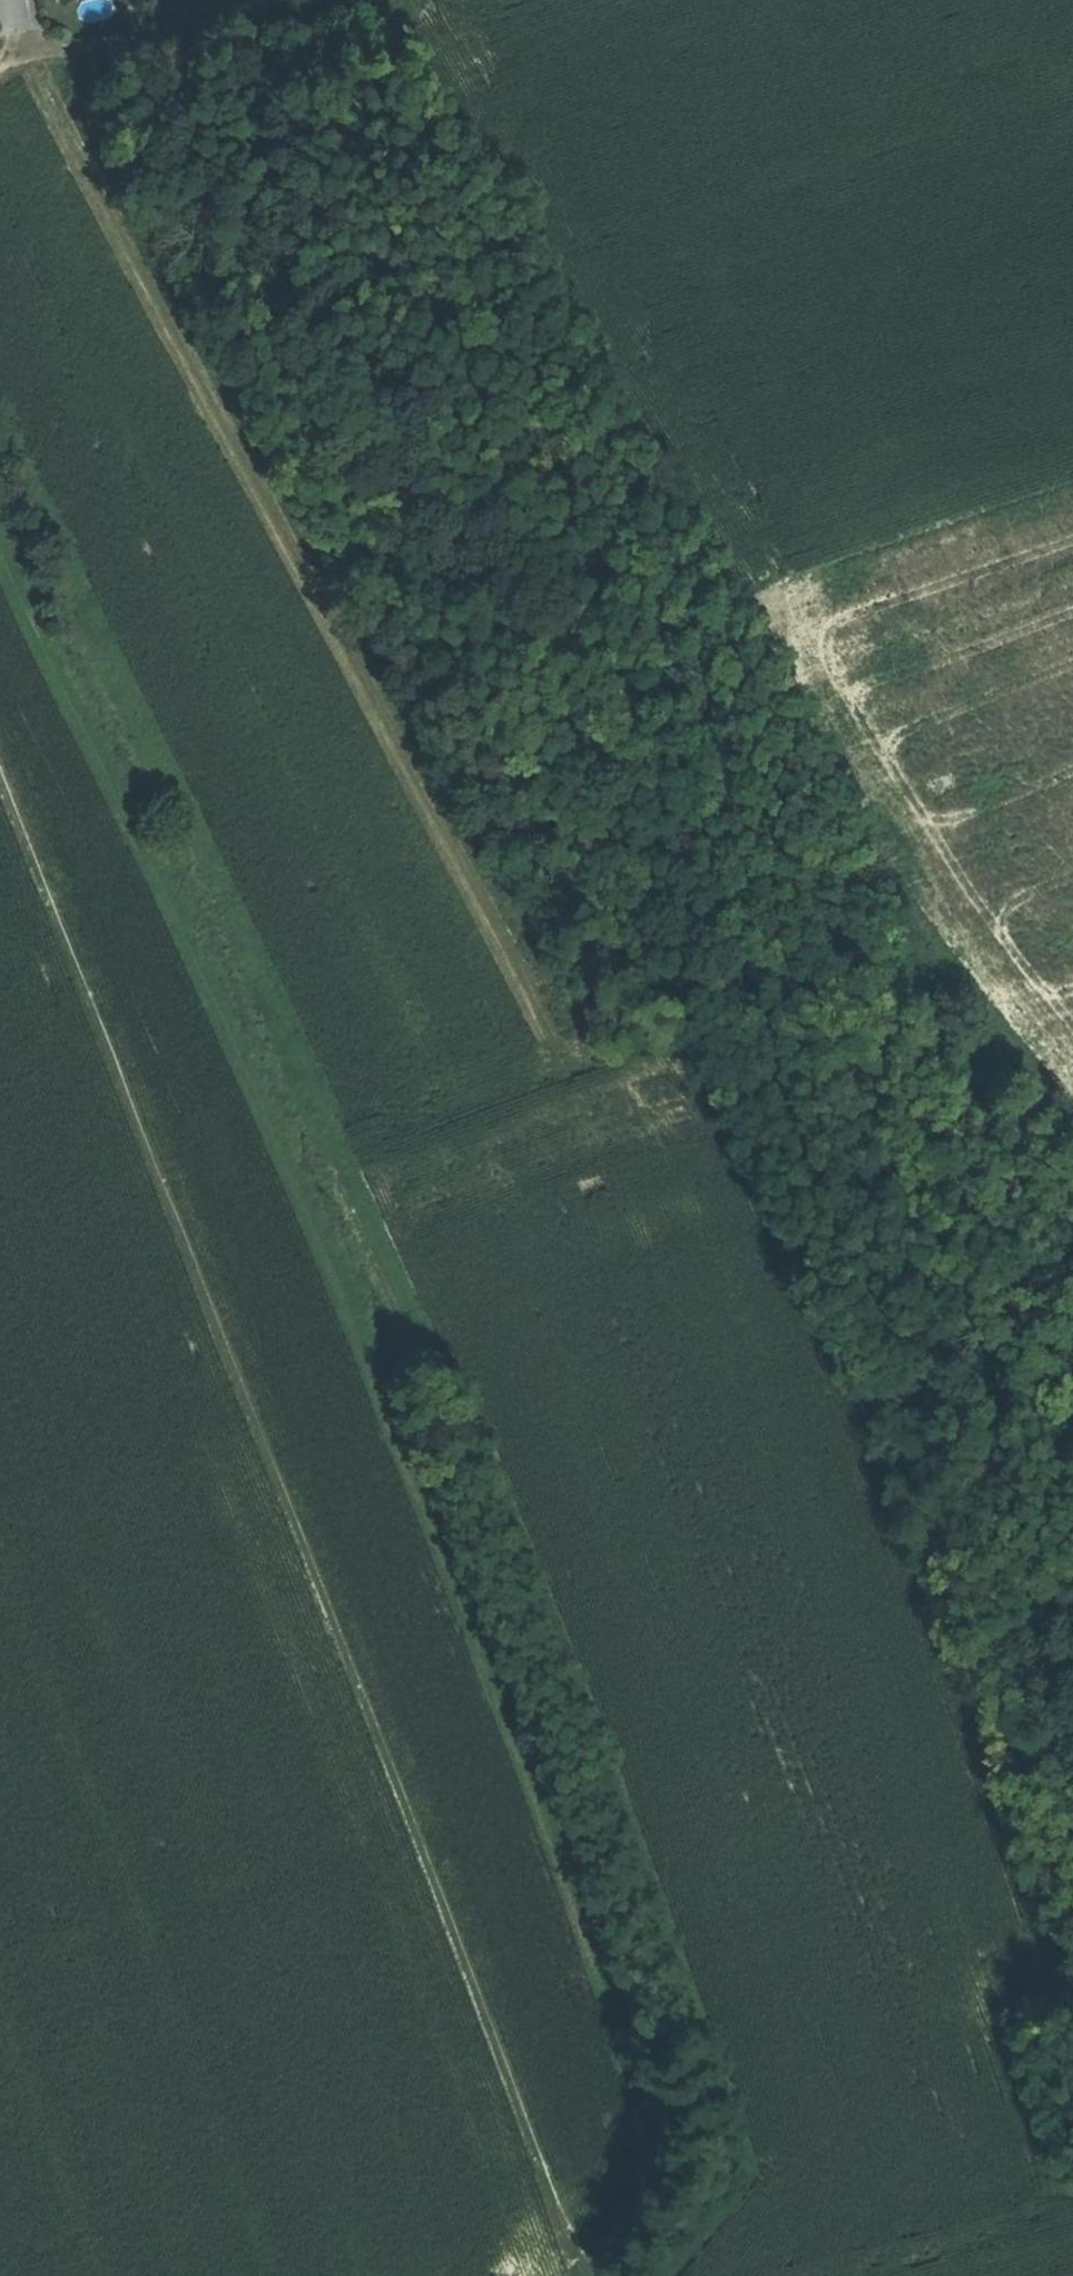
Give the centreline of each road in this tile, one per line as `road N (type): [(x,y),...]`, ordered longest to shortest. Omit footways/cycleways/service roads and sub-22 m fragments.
road 1 (track): [(586,2275),(574,2265),(0,761)]
road 2 (track): [(1,76),(154,60),(408,0)]

